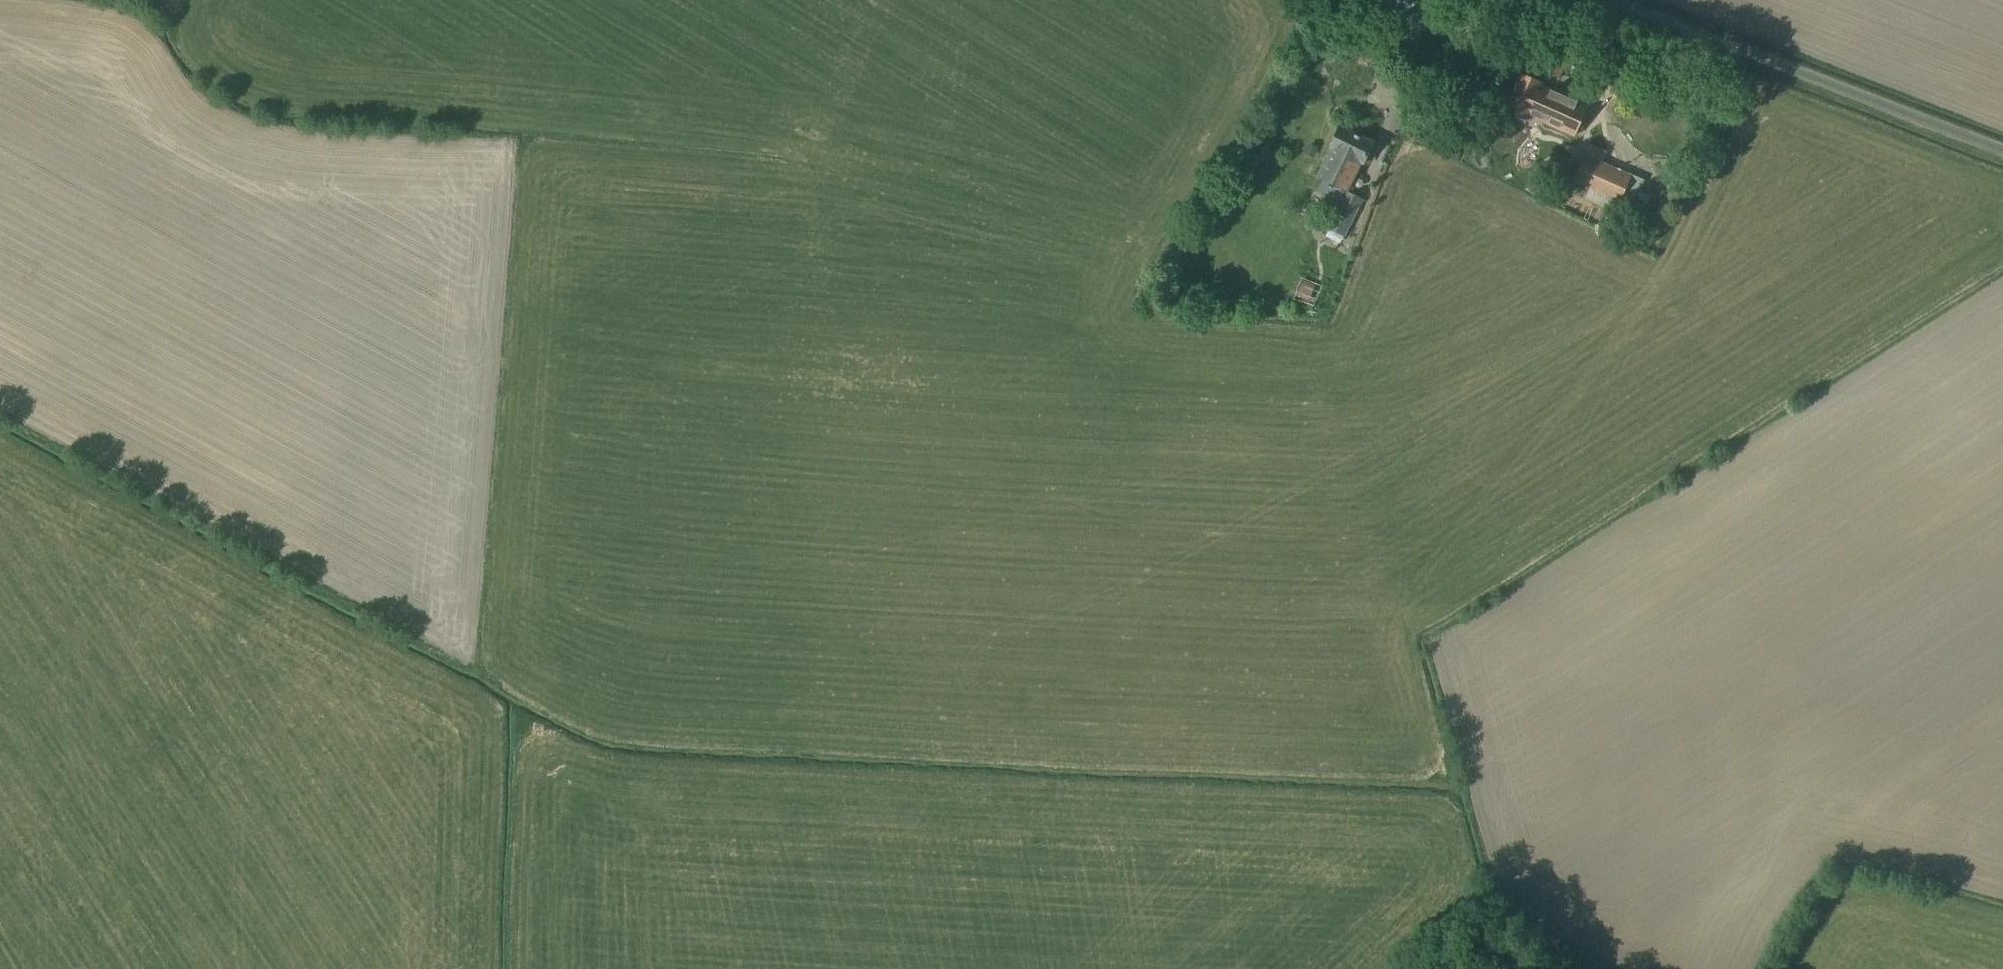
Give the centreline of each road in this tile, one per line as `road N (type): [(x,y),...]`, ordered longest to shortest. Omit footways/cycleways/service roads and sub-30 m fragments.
road 1 (track): [(2002,150),(1624,0)]

